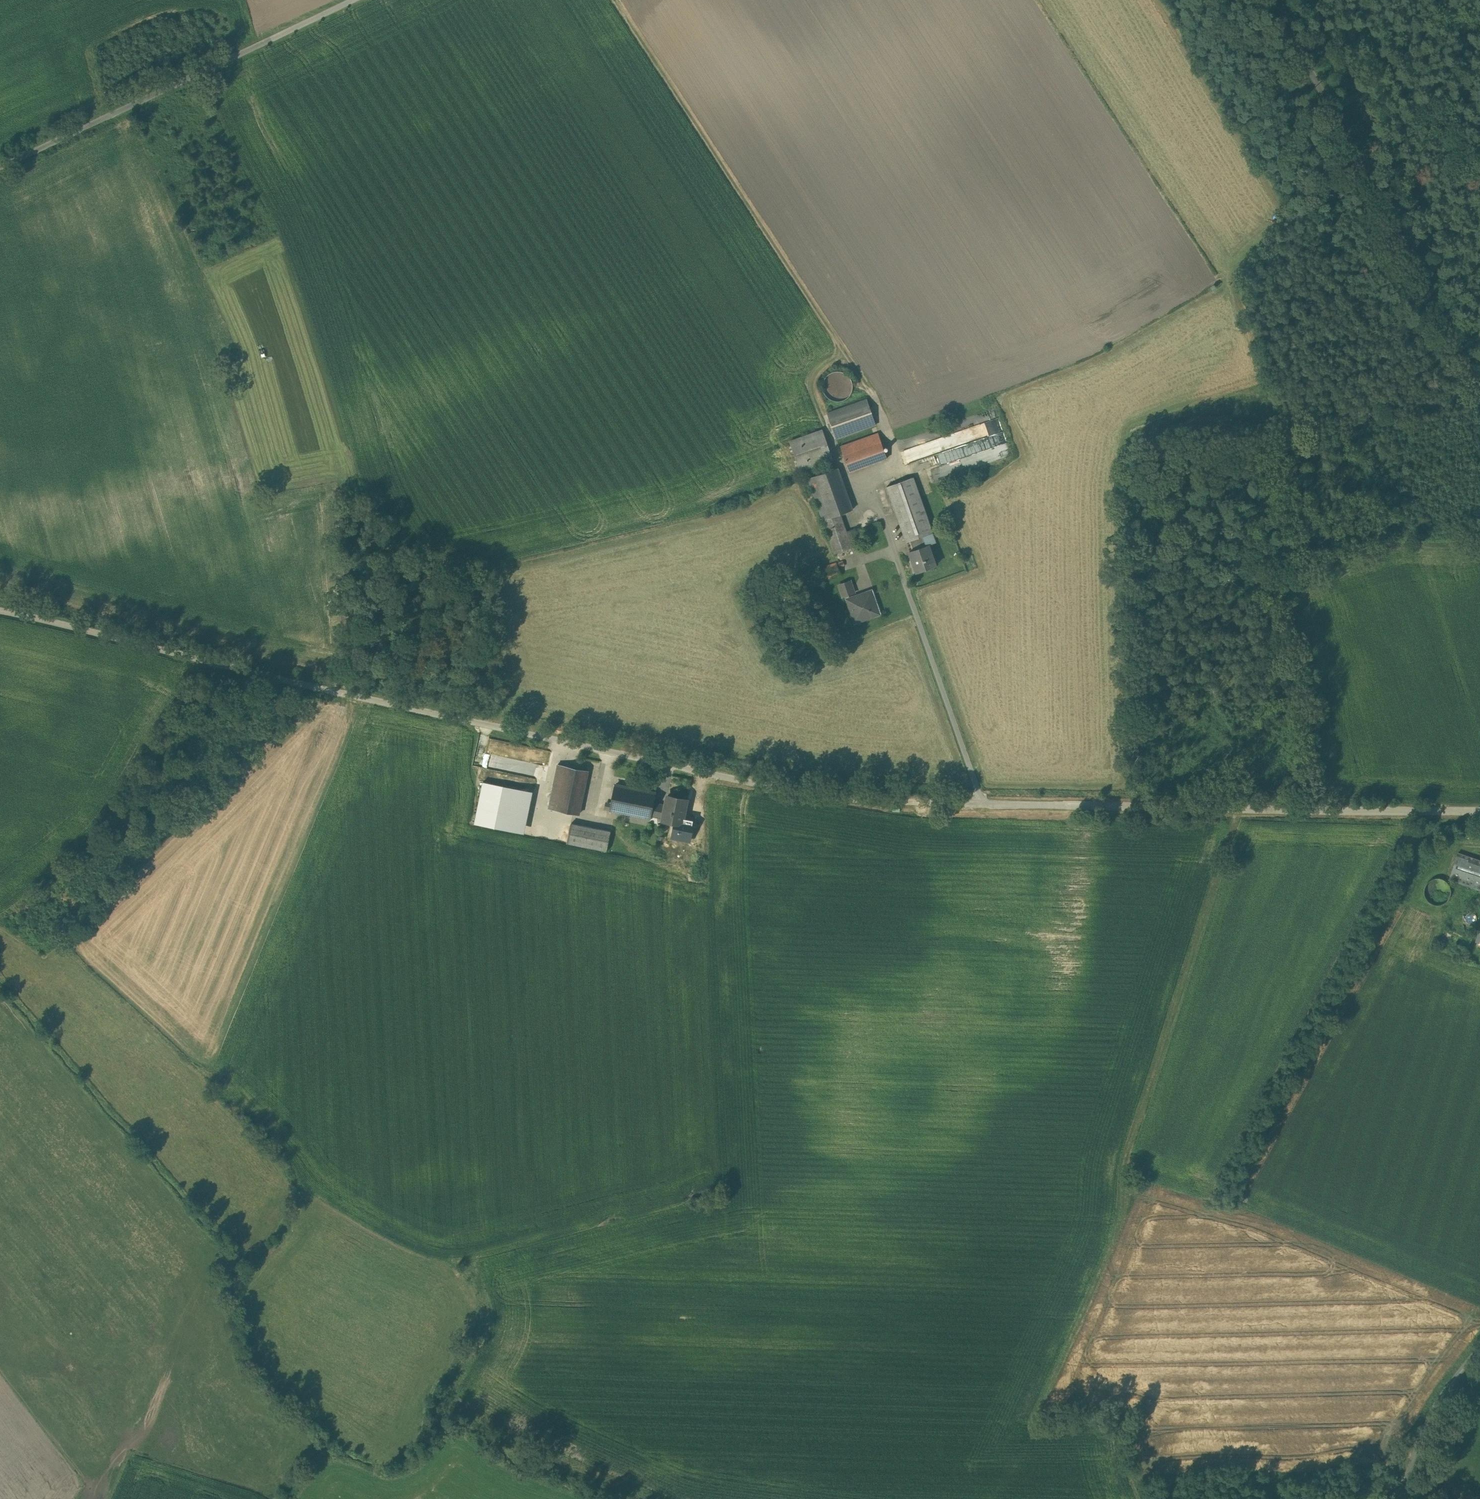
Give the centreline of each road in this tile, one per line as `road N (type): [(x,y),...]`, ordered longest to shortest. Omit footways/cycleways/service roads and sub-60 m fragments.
road 1 (unclassified): [(0,608),(815,796),(1479,810)]
road 2 (track): [(1050,1403),(1124,1219),(1121,1173),(1238,809)]
road 3 (track): [(617,0),(873,388)]
road 4 (unclassified): [(1479,399),(1272,0)]
road 5 (unclassified): [(353,0),(0,166)]
road 6 (unclassified): [(1399,1498),(1416,1434),(1479,1344)]

